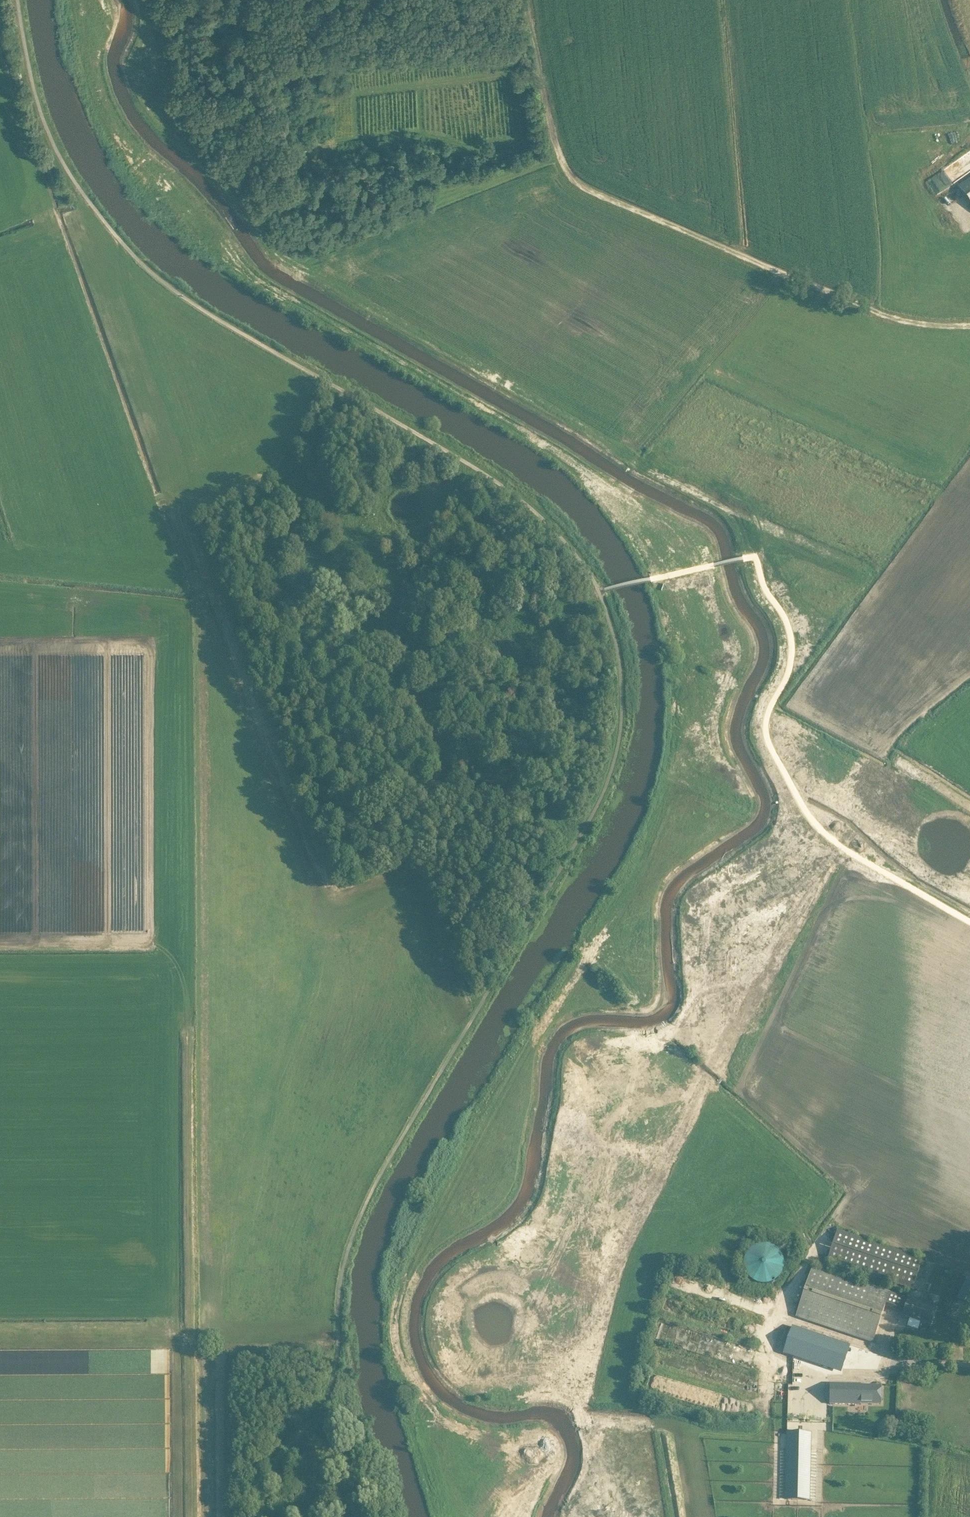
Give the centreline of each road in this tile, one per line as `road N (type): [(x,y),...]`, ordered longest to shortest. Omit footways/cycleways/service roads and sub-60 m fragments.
road 1 (unclassified): [(969,326),(878,313),(588,190),(568,168),(534,69)]

